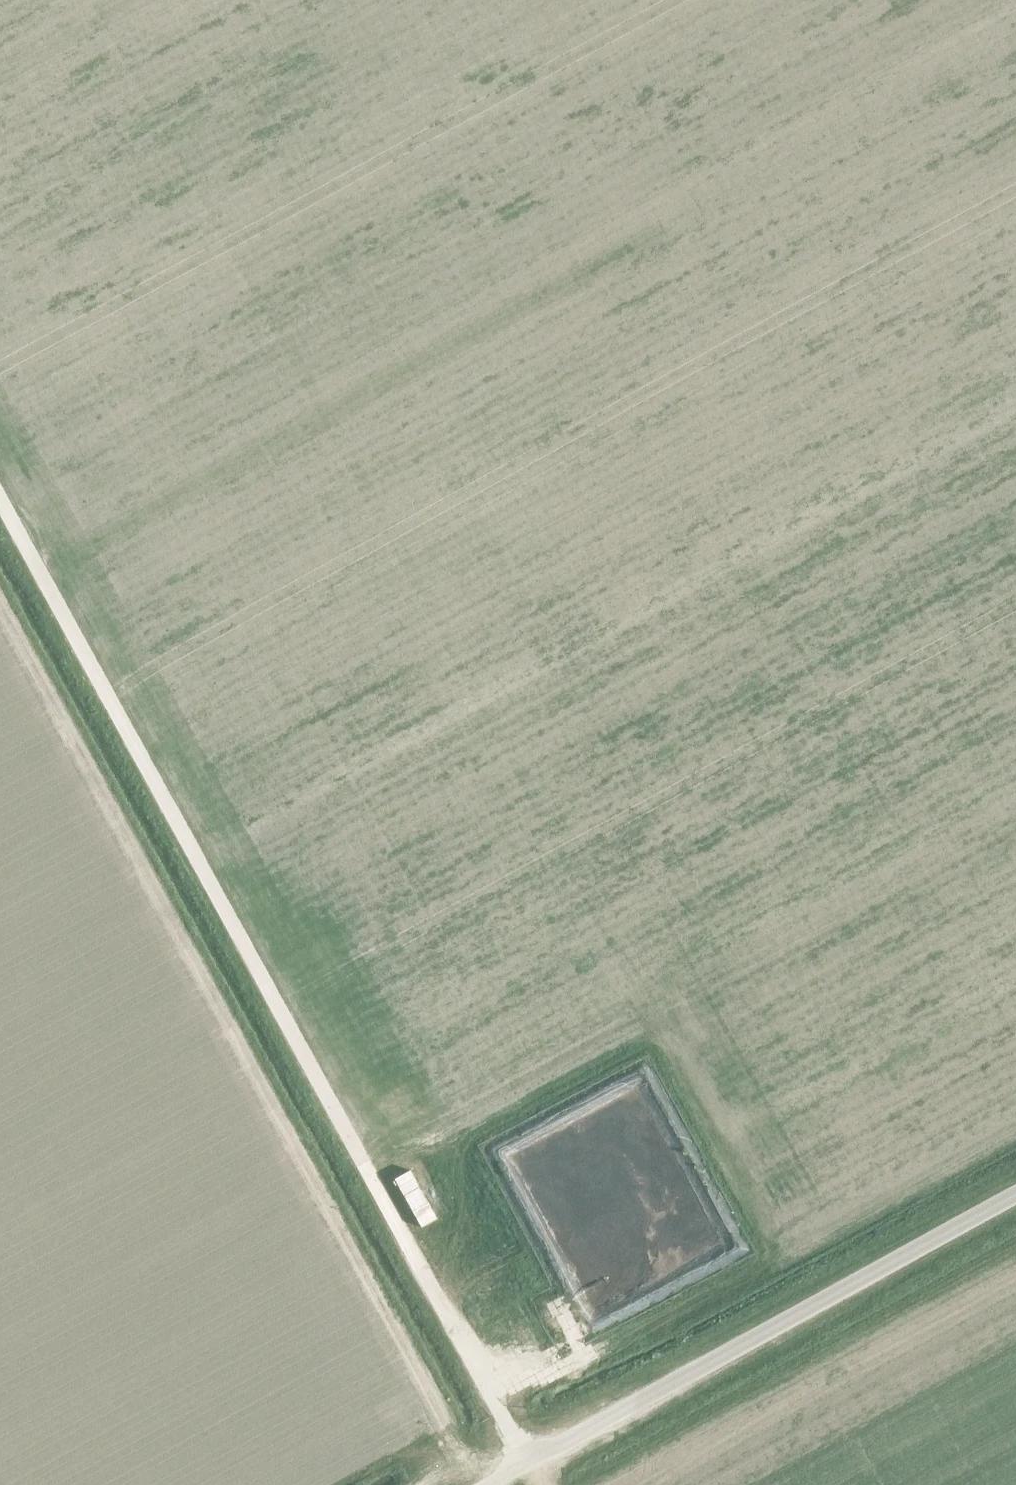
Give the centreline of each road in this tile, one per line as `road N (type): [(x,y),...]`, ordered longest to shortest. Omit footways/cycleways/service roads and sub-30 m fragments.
road 1 (track): [(480,1377),(556,1367),(739,1279),(782,1231)]

